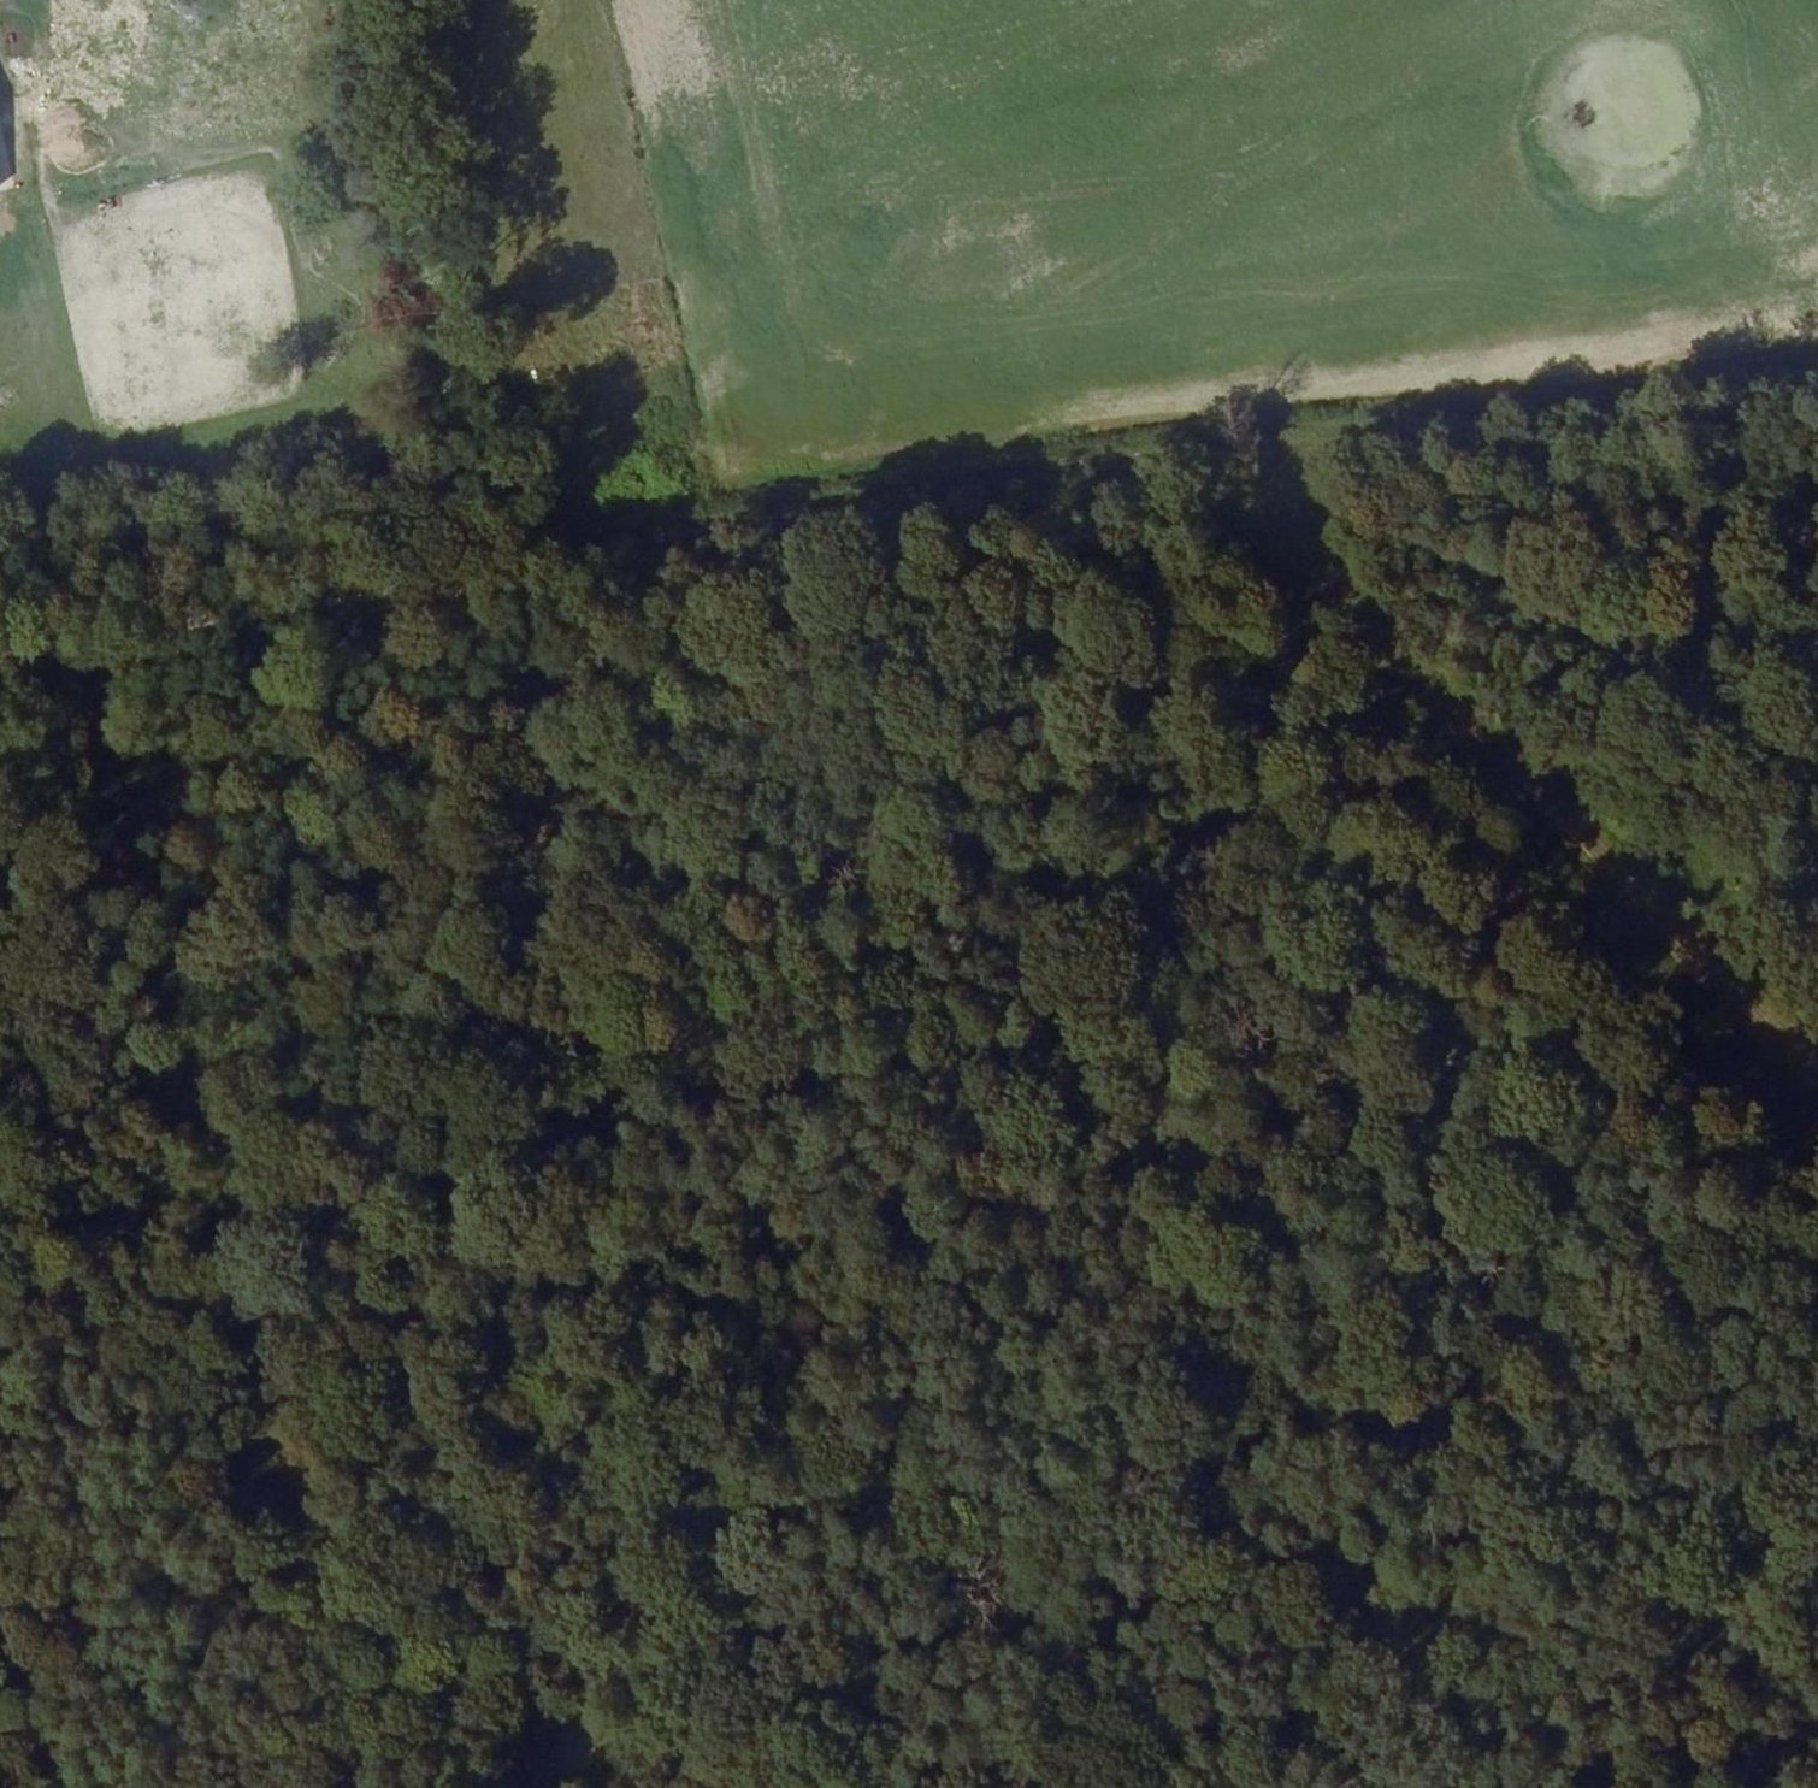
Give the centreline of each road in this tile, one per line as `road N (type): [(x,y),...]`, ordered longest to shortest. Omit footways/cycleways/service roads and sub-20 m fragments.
road 1 (track): [(1817,1061),(1223,462),(0,686)]
road 2 (track): [(385,1787),(149,658)]
road 3 (track): [(1817,355),(1223,462)]

